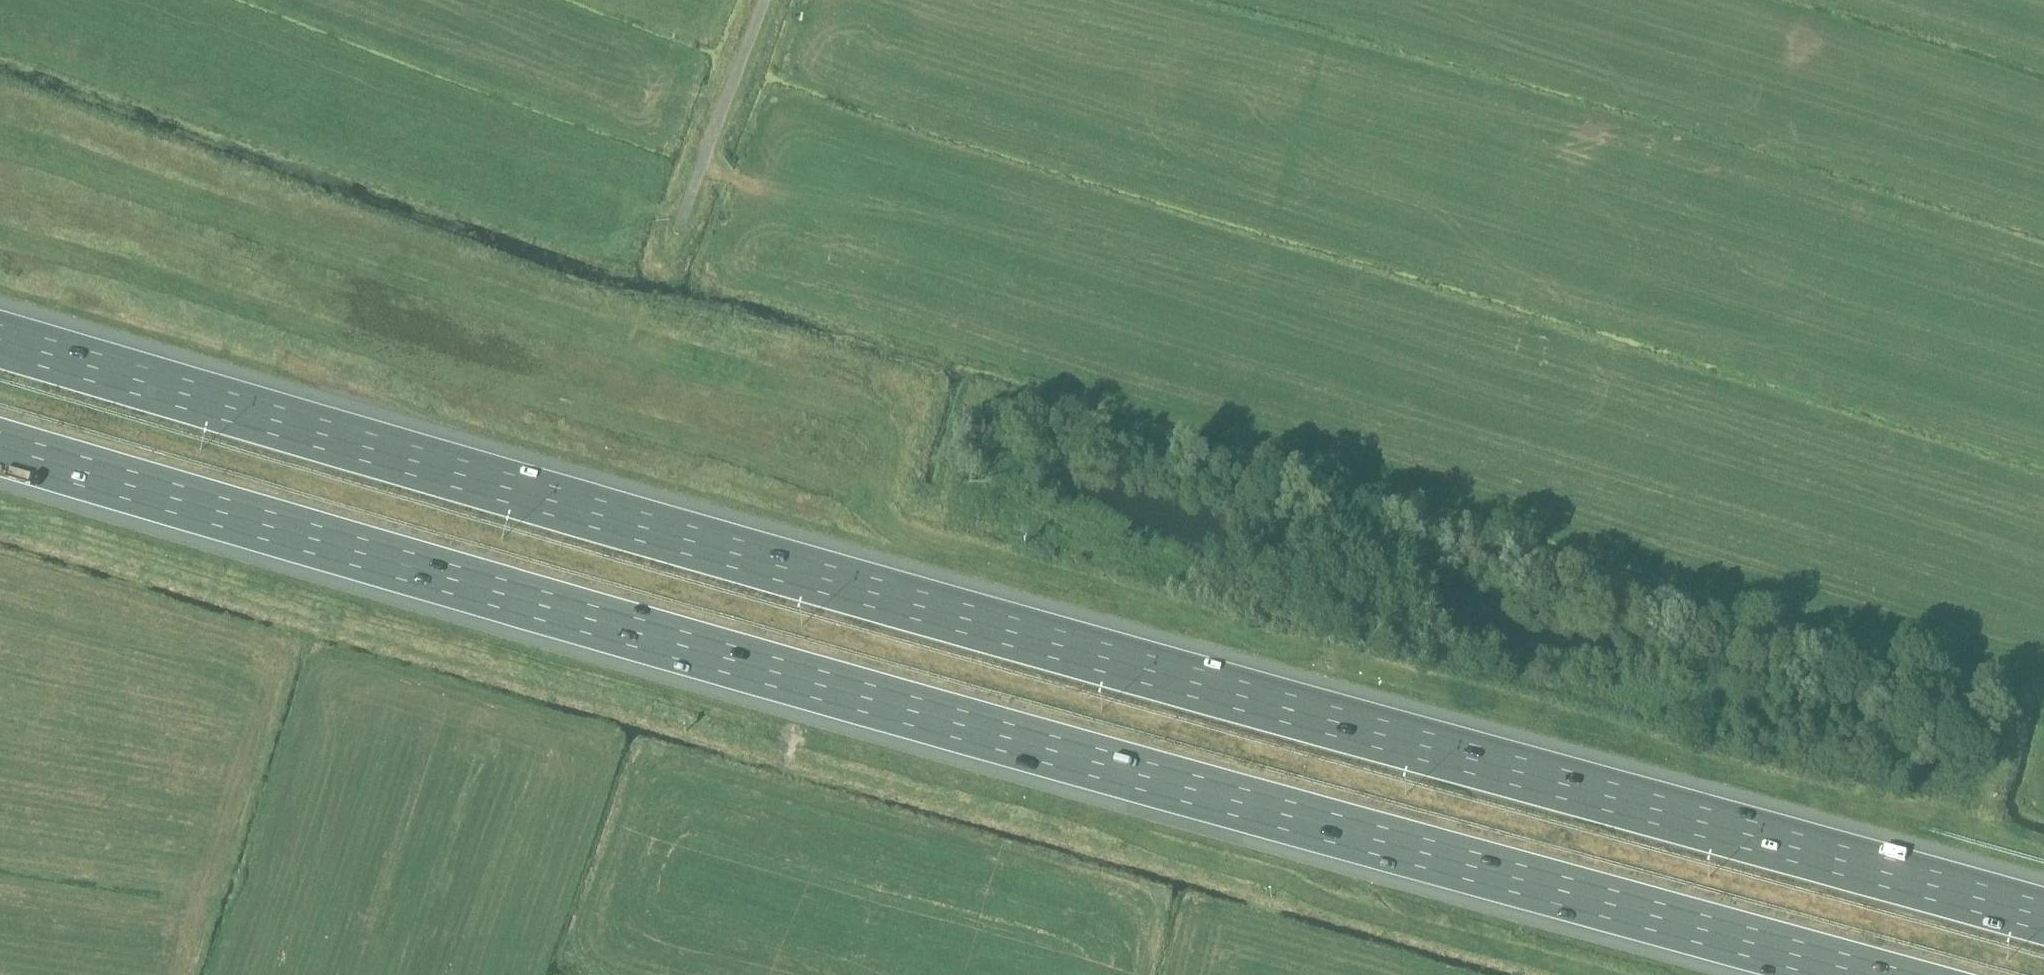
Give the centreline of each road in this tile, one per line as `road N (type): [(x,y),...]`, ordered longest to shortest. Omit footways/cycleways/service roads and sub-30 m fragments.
road 1 (motorway): [(2043,919),(0,346)]
road 2 (motorway): [(0,444),(936,717),(1866,974)]
road 3 (unclassified): [(681,226),(767,0)]

